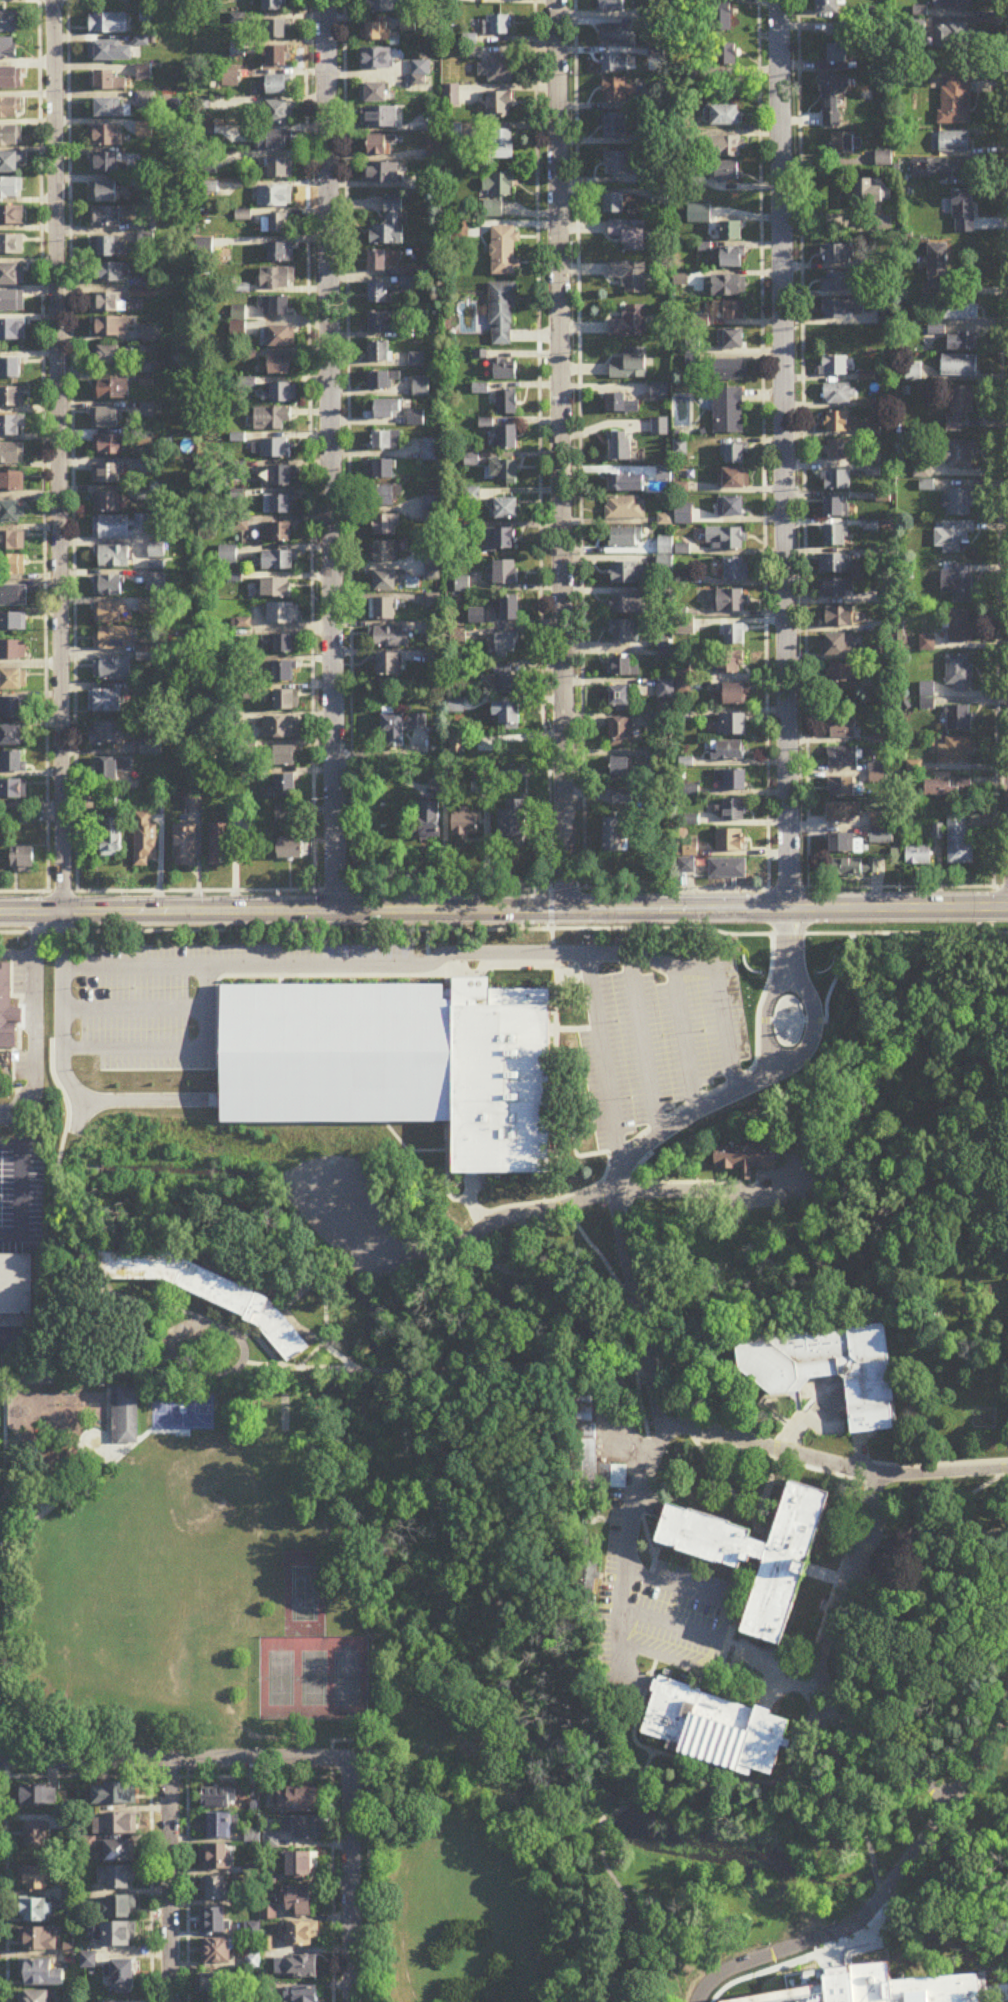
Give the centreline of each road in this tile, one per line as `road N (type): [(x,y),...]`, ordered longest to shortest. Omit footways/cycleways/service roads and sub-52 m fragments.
road 1 (secondary): [(1007,908),(0,914)]
road 2 (residential): [(63,913),(52,0)]
road 3 (residential): [(336,913),(327,0)]
road 4 (residential): [(566,911),(556,0)]
road 5 (residential): [(789,910),(776,0)]
road 6 (residential): [(786,1064),(658,1134),(621,1164),(596,1210),(670,1421)]
road 7 (residential): [(0,1760),(346,1762)]
road 8 (residential): [(670,1421),(876,1476),(1007,1470)]
road 9 (residential): [(333,1186),(399,1255),(443,1254),(513,1216),(572,1204),(596,1210)]
road 10 (residential): [(168,1759),(170,2001)]
road 11 (residential): [(346,1762),(351,2001)]
road 12 (residential): [(820,1672),(876,1476)]
road 13 (residential): [(1007,1698),(948,1808),(902,1869)]
road 14 (residential): [(948,1808),(820,1672)]
road 15 (residential): [(889,1886),(770,2001)]

